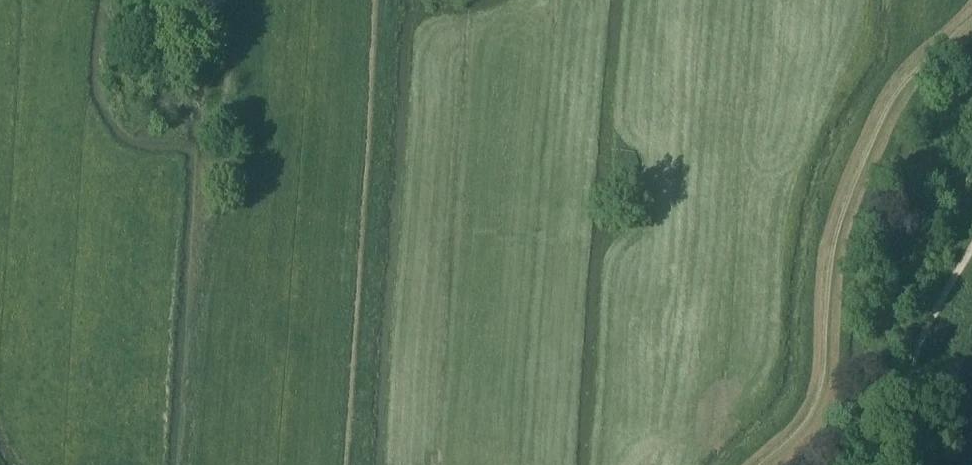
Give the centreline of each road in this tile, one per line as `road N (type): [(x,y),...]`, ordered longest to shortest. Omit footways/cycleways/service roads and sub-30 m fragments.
road 1 (track): [(892,464),(919,342),(971,247)]

